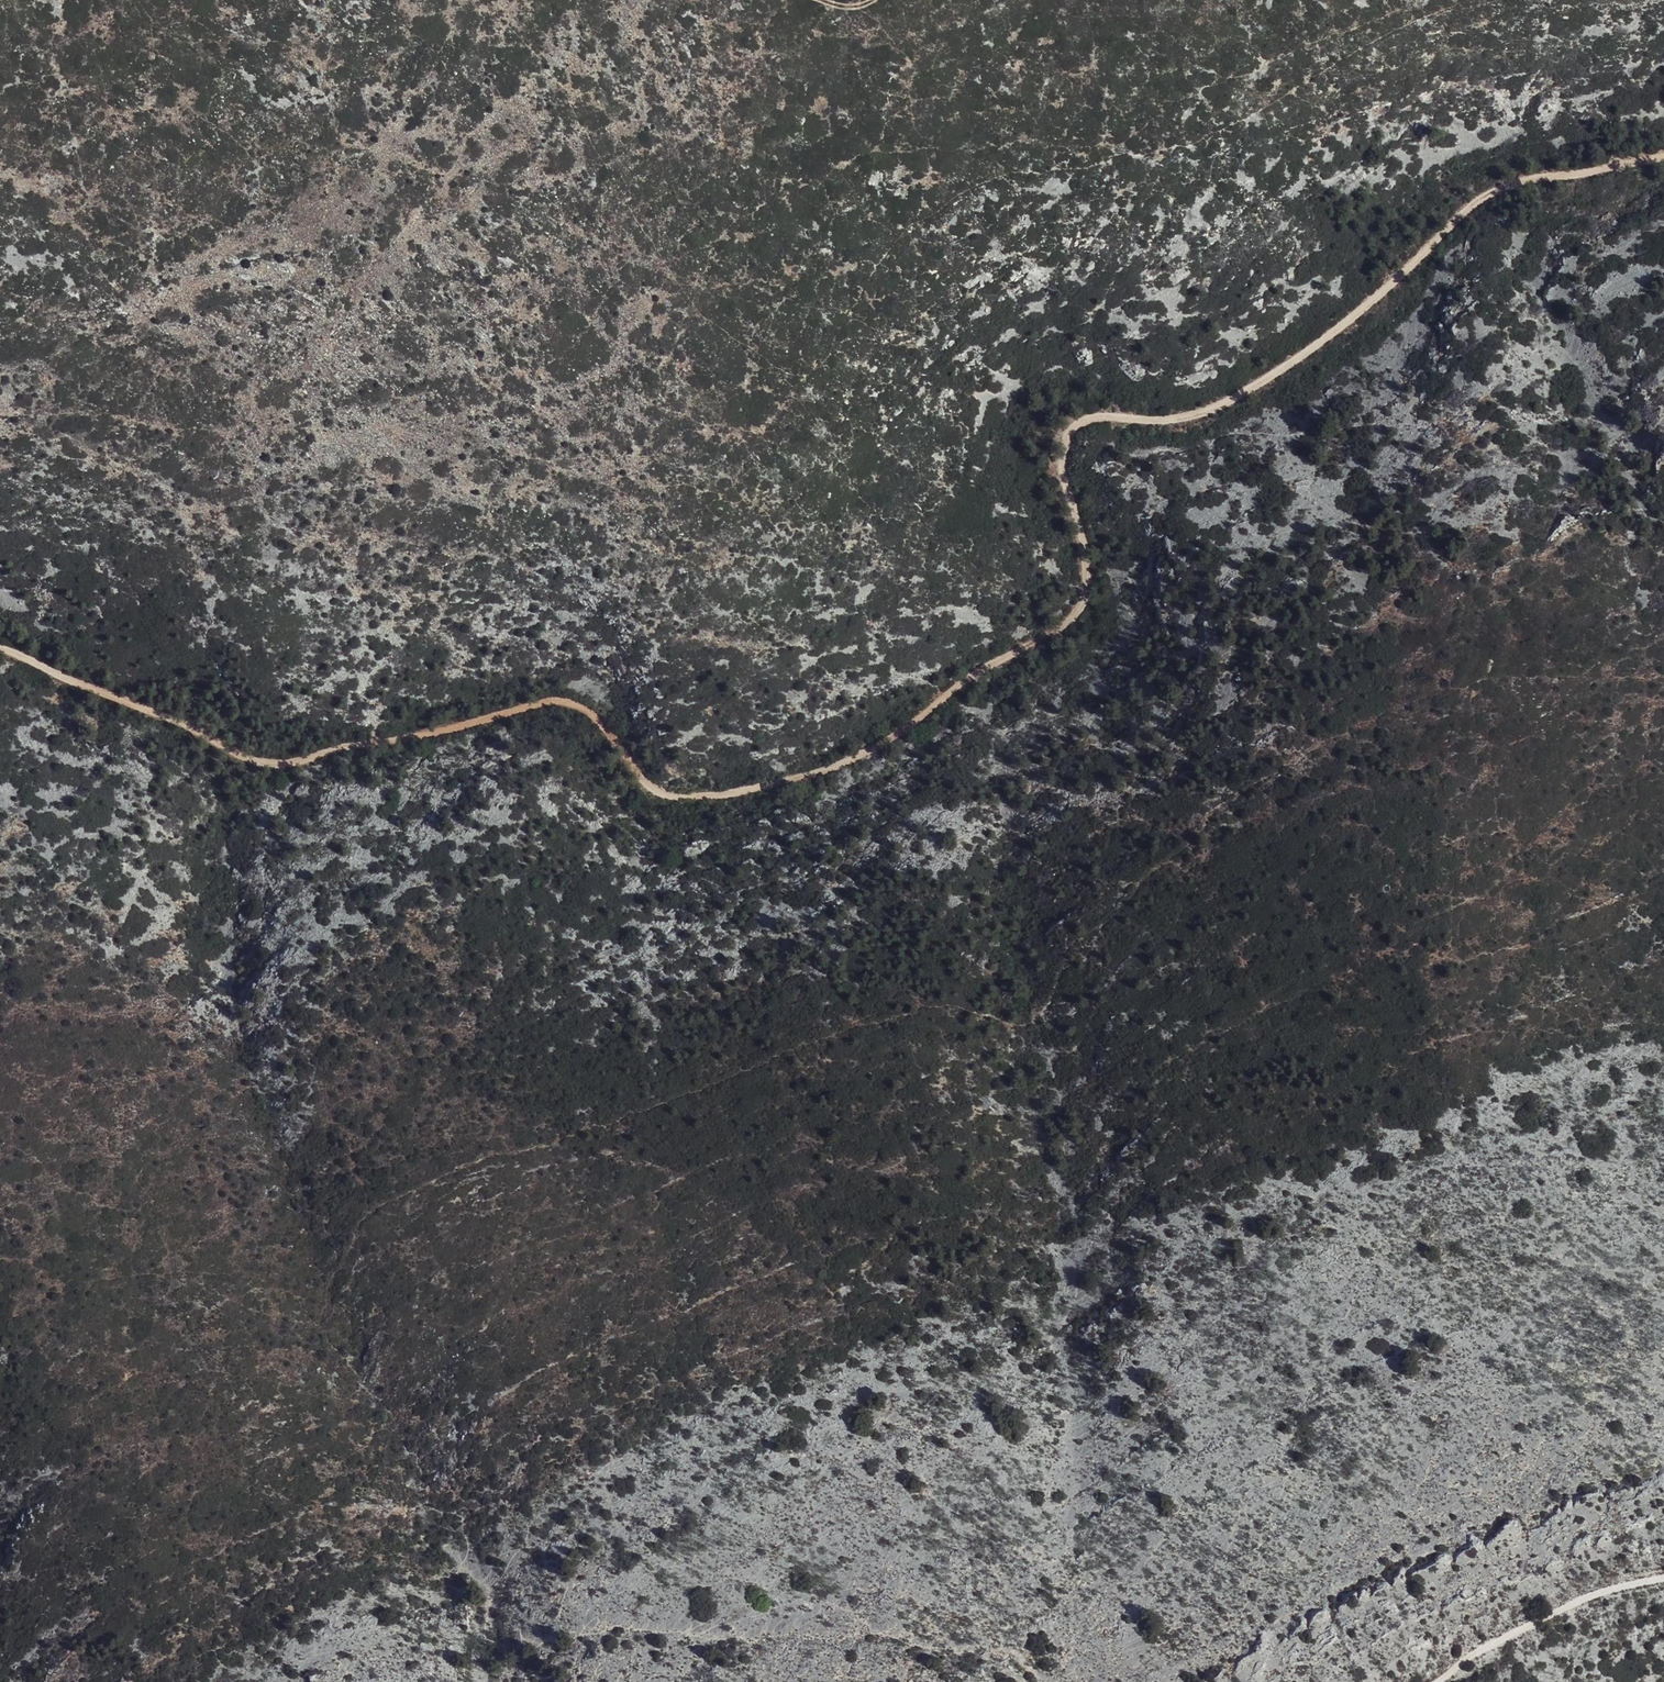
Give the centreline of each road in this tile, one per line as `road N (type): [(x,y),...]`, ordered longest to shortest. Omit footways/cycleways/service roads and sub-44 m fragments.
road 1 (track): [(0,647),(250,762),(305,759),(554,701),(590,710),(648,786),(666,796),(726,795),(809,775),(902,731),(979,670),(1074,615),(1087,576),(1063,466),(1081,423),(1168,420),(1216,408),(1352,317),(1477,200),(1529,179),(1663,158)]
road 2 (track): [(1437,1681),(1477,1652),(1589,1596),(1663,1577)]

